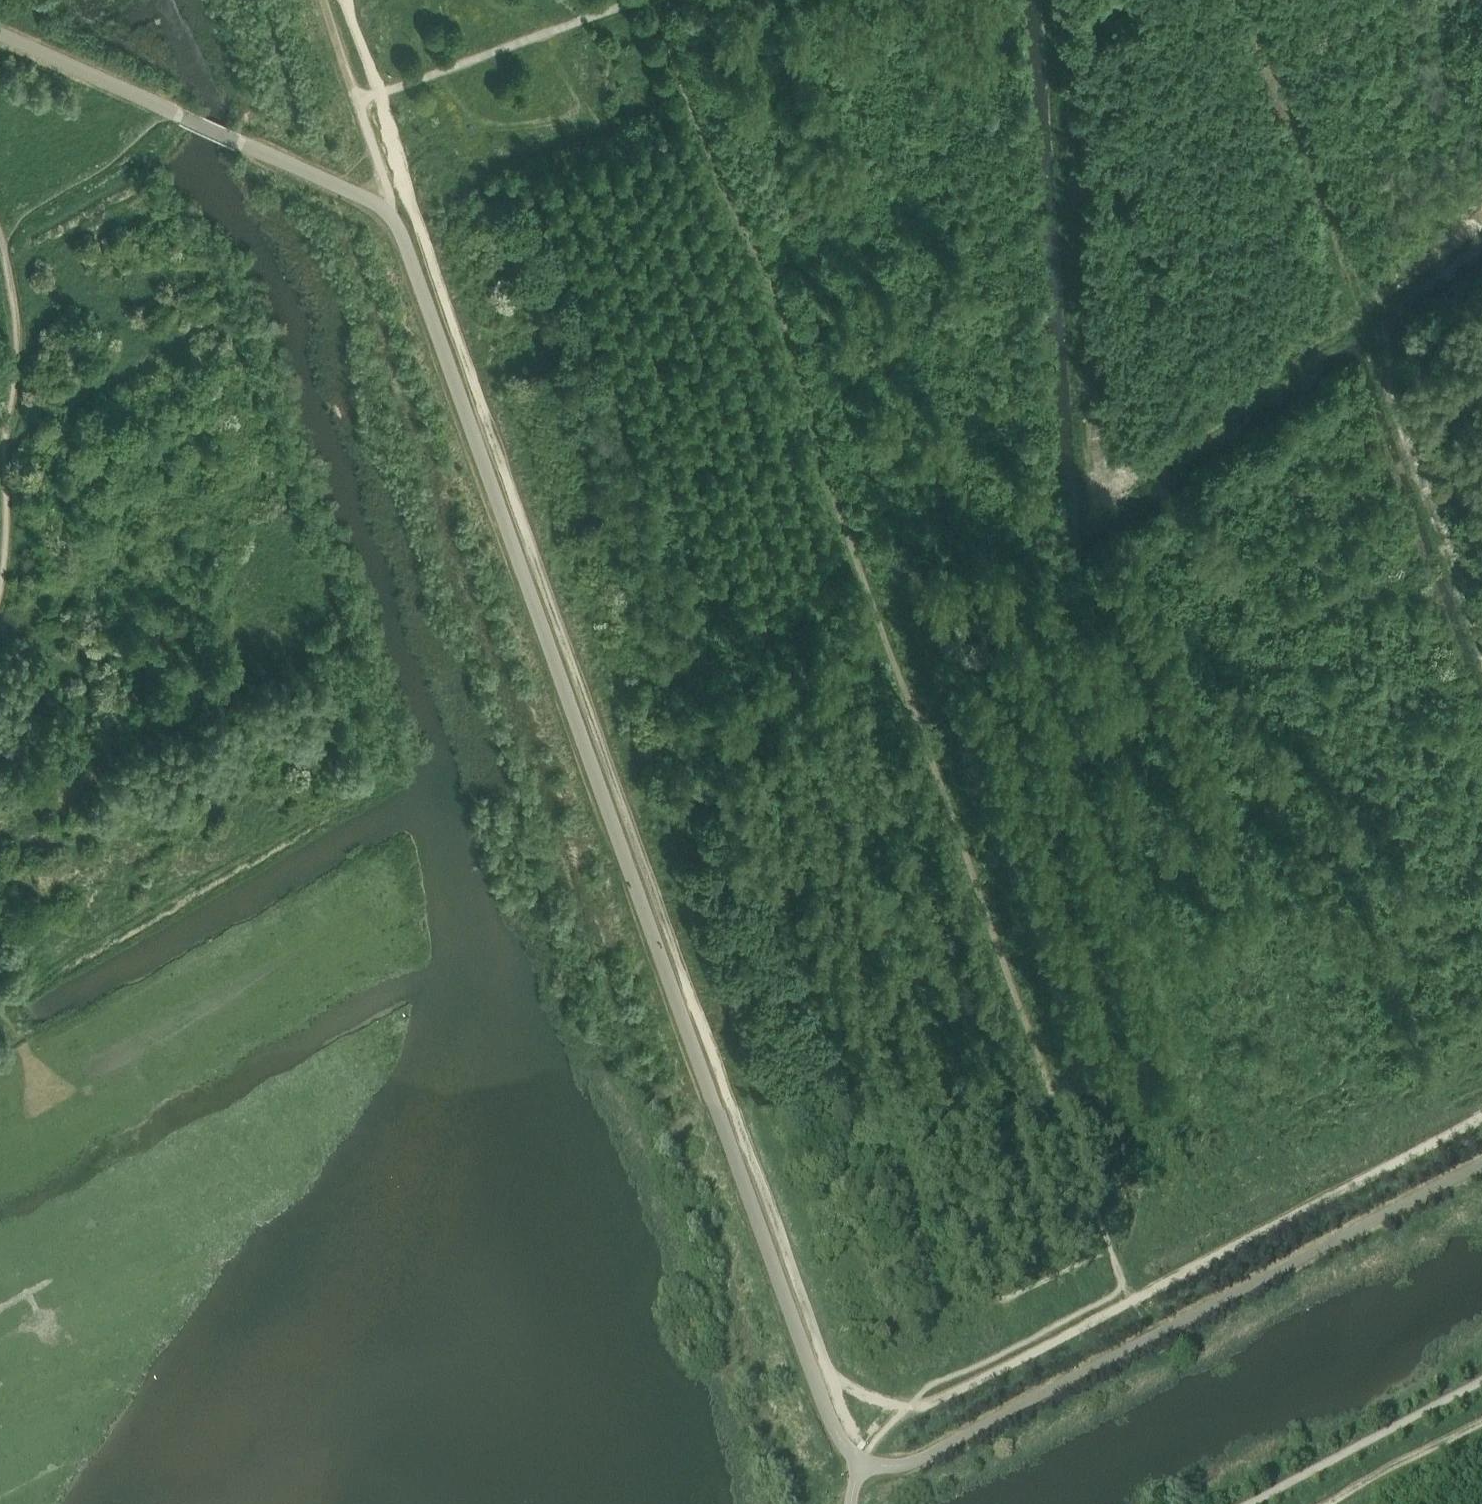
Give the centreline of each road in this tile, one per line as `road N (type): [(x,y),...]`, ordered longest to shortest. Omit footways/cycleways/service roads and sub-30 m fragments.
road 1 (track): [(0,609),(7,592),(8,407),(19,375),(11,272),(0,235)]
road 2 (track): [(169,112),(150,145),(39,213),(4,248)]

